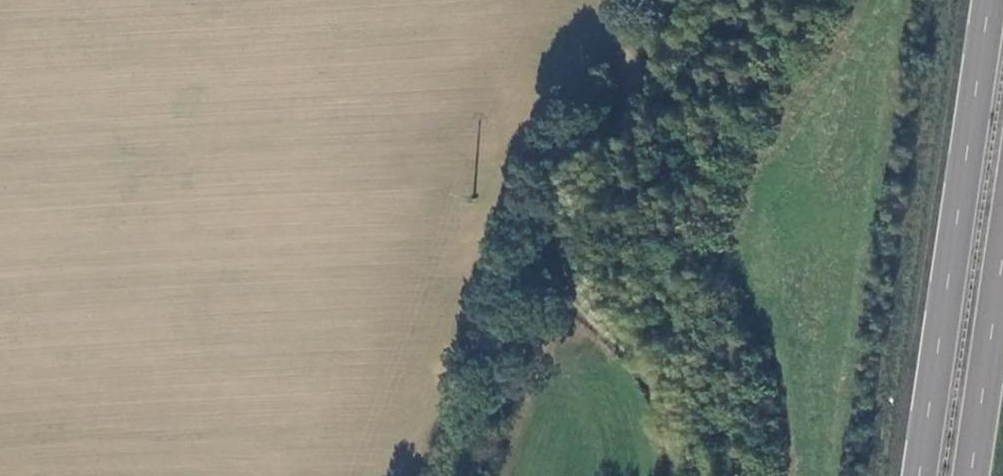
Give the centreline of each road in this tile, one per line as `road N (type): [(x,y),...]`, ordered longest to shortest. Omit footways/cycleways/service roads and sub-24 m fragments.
road 1 (track): [(668,475),(670,434),(651,393),(619,338),(566,290),(563,227),(568,168),(701,0)]
road 2 (trunk): [(985,0),(915,475)]
road 3 (trunk): [(965,475),(1002,223)]

